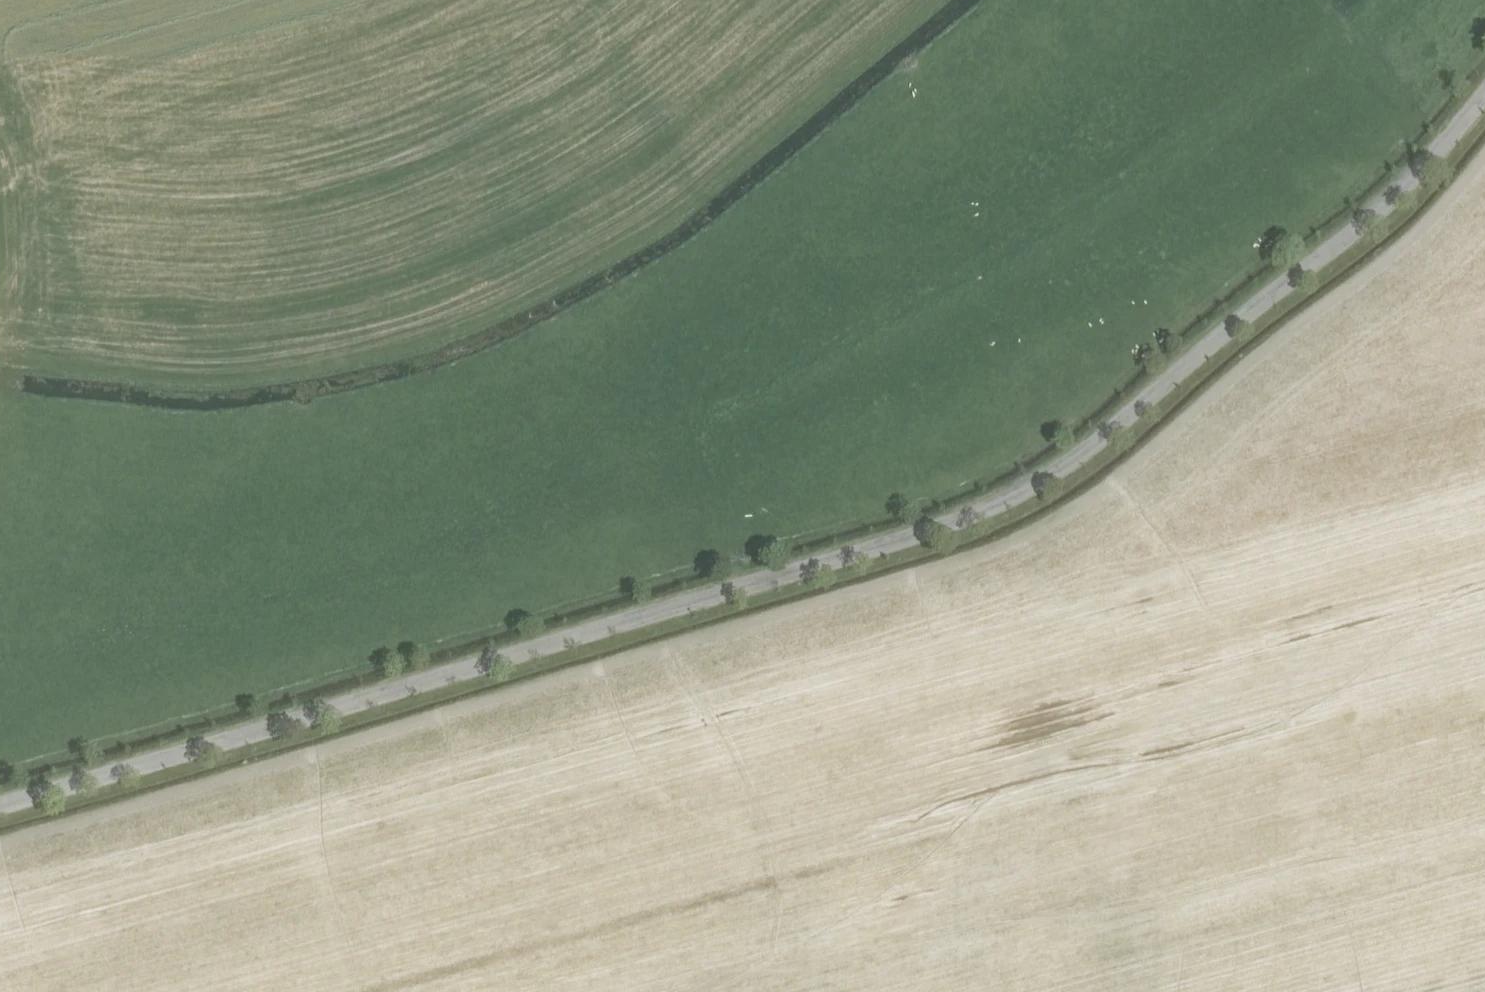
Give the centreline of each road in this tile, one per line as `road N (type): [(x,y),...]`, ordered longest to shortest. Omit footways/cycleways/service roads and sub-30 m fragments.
road 1 (unclassified): [(0,802),(997,503),(1060,466),(1391,201),(1484,87)]

